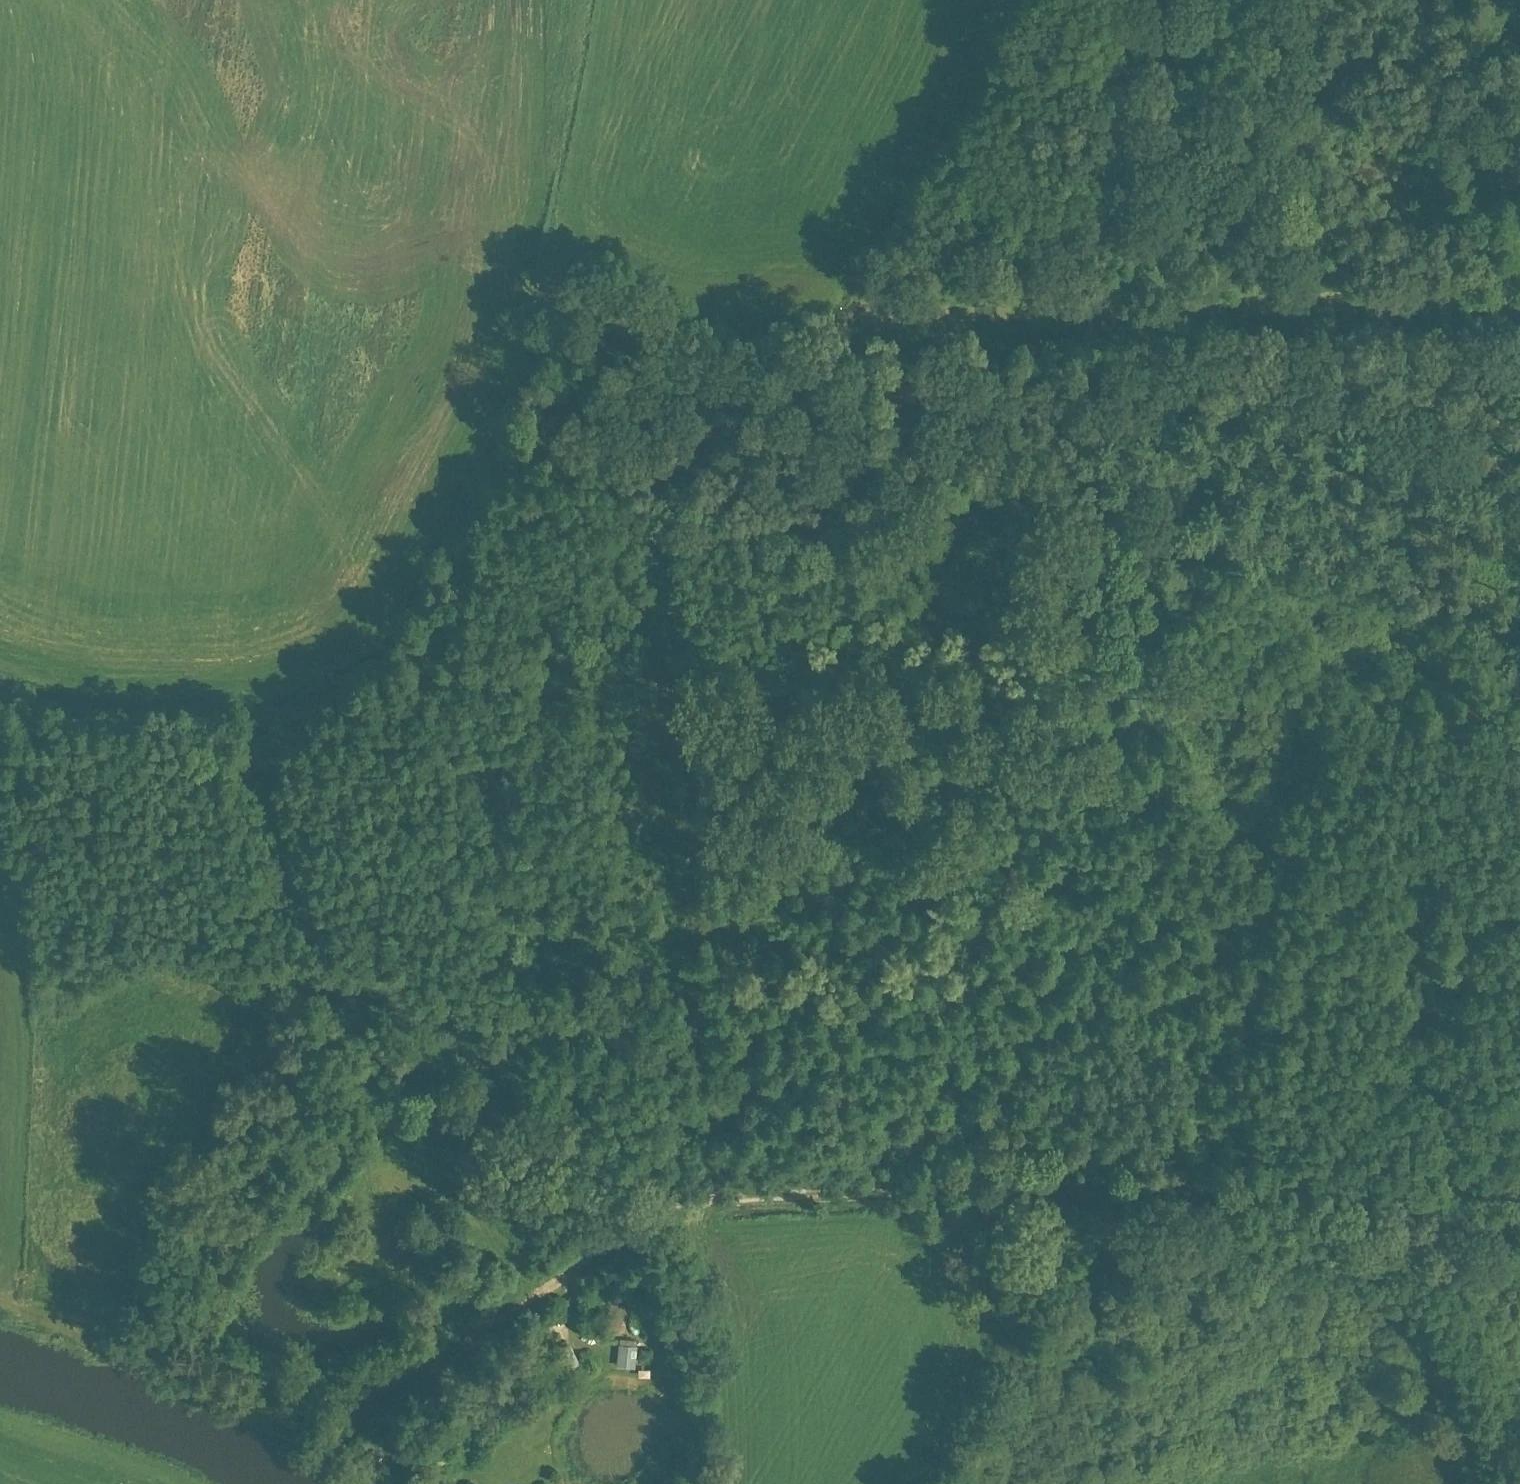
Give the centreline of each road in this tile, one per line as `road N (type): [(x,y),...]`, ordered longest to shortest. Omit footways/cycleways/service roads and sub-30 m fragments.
road 1 (track): [(1519,1162),(650,1213),(330,1444)]
road 2 (unclassified): [(1519,299),(1402,0)]

